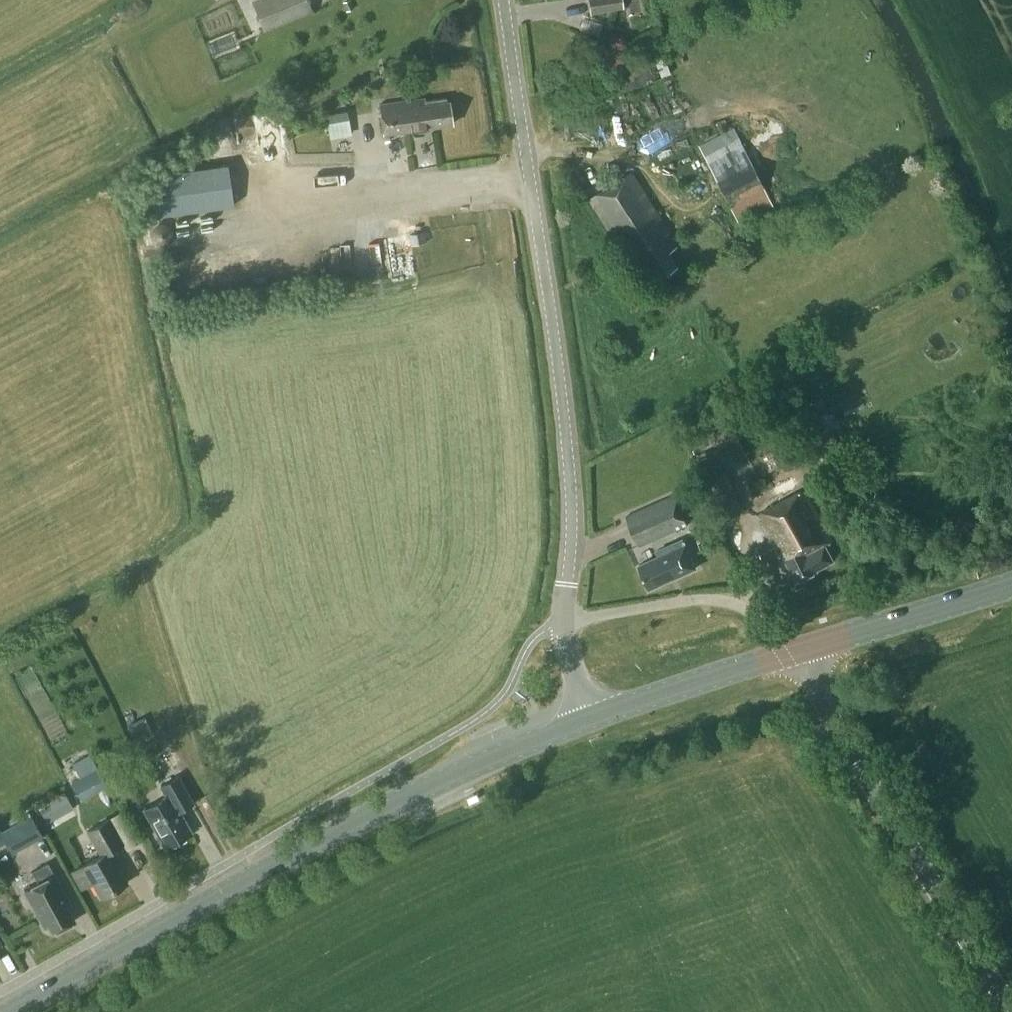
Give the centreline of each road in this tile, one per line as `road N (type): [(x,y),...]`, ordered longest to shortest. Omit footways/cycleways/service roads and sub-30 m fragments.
road 1 (secondary): [(8,1011),(350,824),(588,718)]
road 2 (unclassified): [(564,623),(570,447),(508,0)]
road 3 (tertiary): [(1011,1007),(791,652)]
road 4 (unclassified): [(791,652),(749,612),(705,597),(564,623)]
road 5 (secondary): [(791,652),(1011,581)]
road 6 (secondary): [(588,718),(791,652)]

